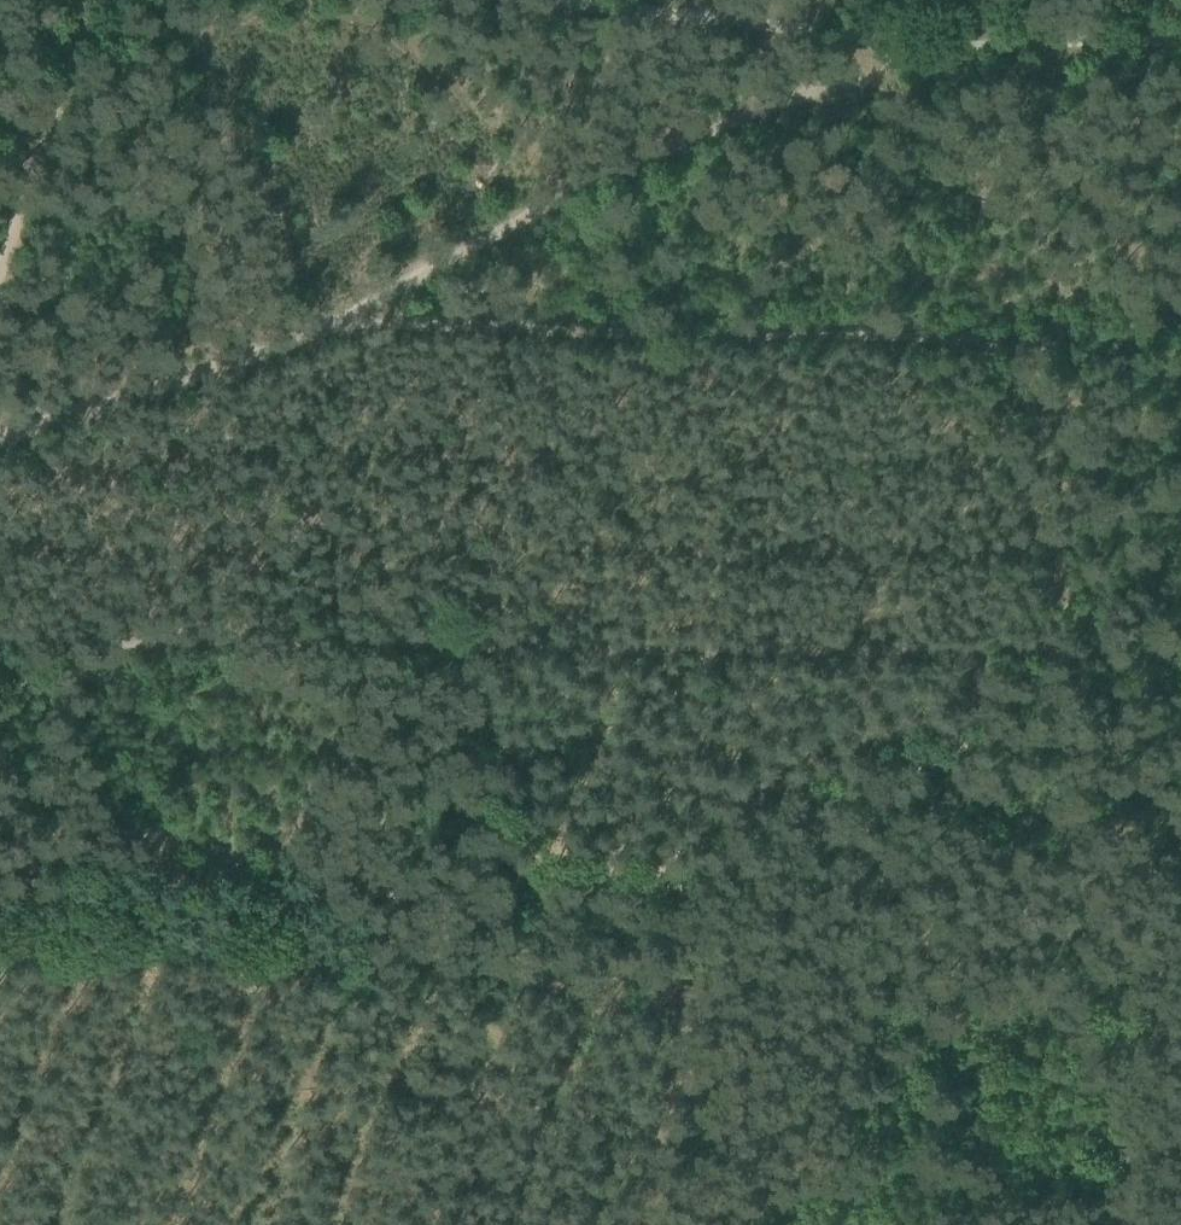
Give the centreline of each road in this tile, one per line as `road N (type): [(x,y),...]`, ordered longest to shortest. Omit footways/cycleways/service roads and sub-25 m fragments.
road 1 (track): [(1180,657),(0,624)]
road 2 (track): [(0,437),(341,320),(715,129),(852,81),(1034,41)]
road 3 (track): [(341,320),(1180,357)]
road 4 (track): [(687,996),(391,955),(0,951)]
road 5 (track): [(669,1089),(1180,1143)]
road 6 (track): [(569,0),(1034,41)]
road 7 (track): [(959,802),(772,789),(727,813),(687,996)]
road 8 (track): [(102,0),(0,275)]
road 9 (track): [(643,1224),(687,996)]
road 10 (track): [(980,653),(959,802)]
road 11 (track): [(1034,41),(1180,40)]

